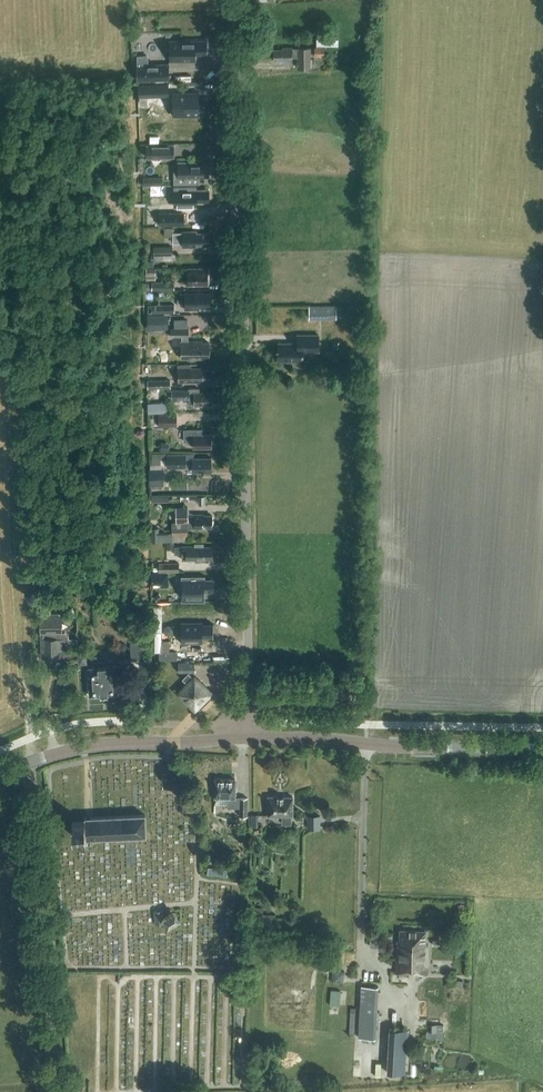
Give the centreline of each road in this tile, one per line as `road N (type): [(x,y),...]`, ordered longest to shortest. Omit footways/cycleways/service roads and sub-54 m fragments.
road 1 (unclassified): [(249,738),(241,0)]
road 2 (secondary): [(542,750),(249,738)]
road 3 (secondary): [(0,774),(72,749),(249,738)]

